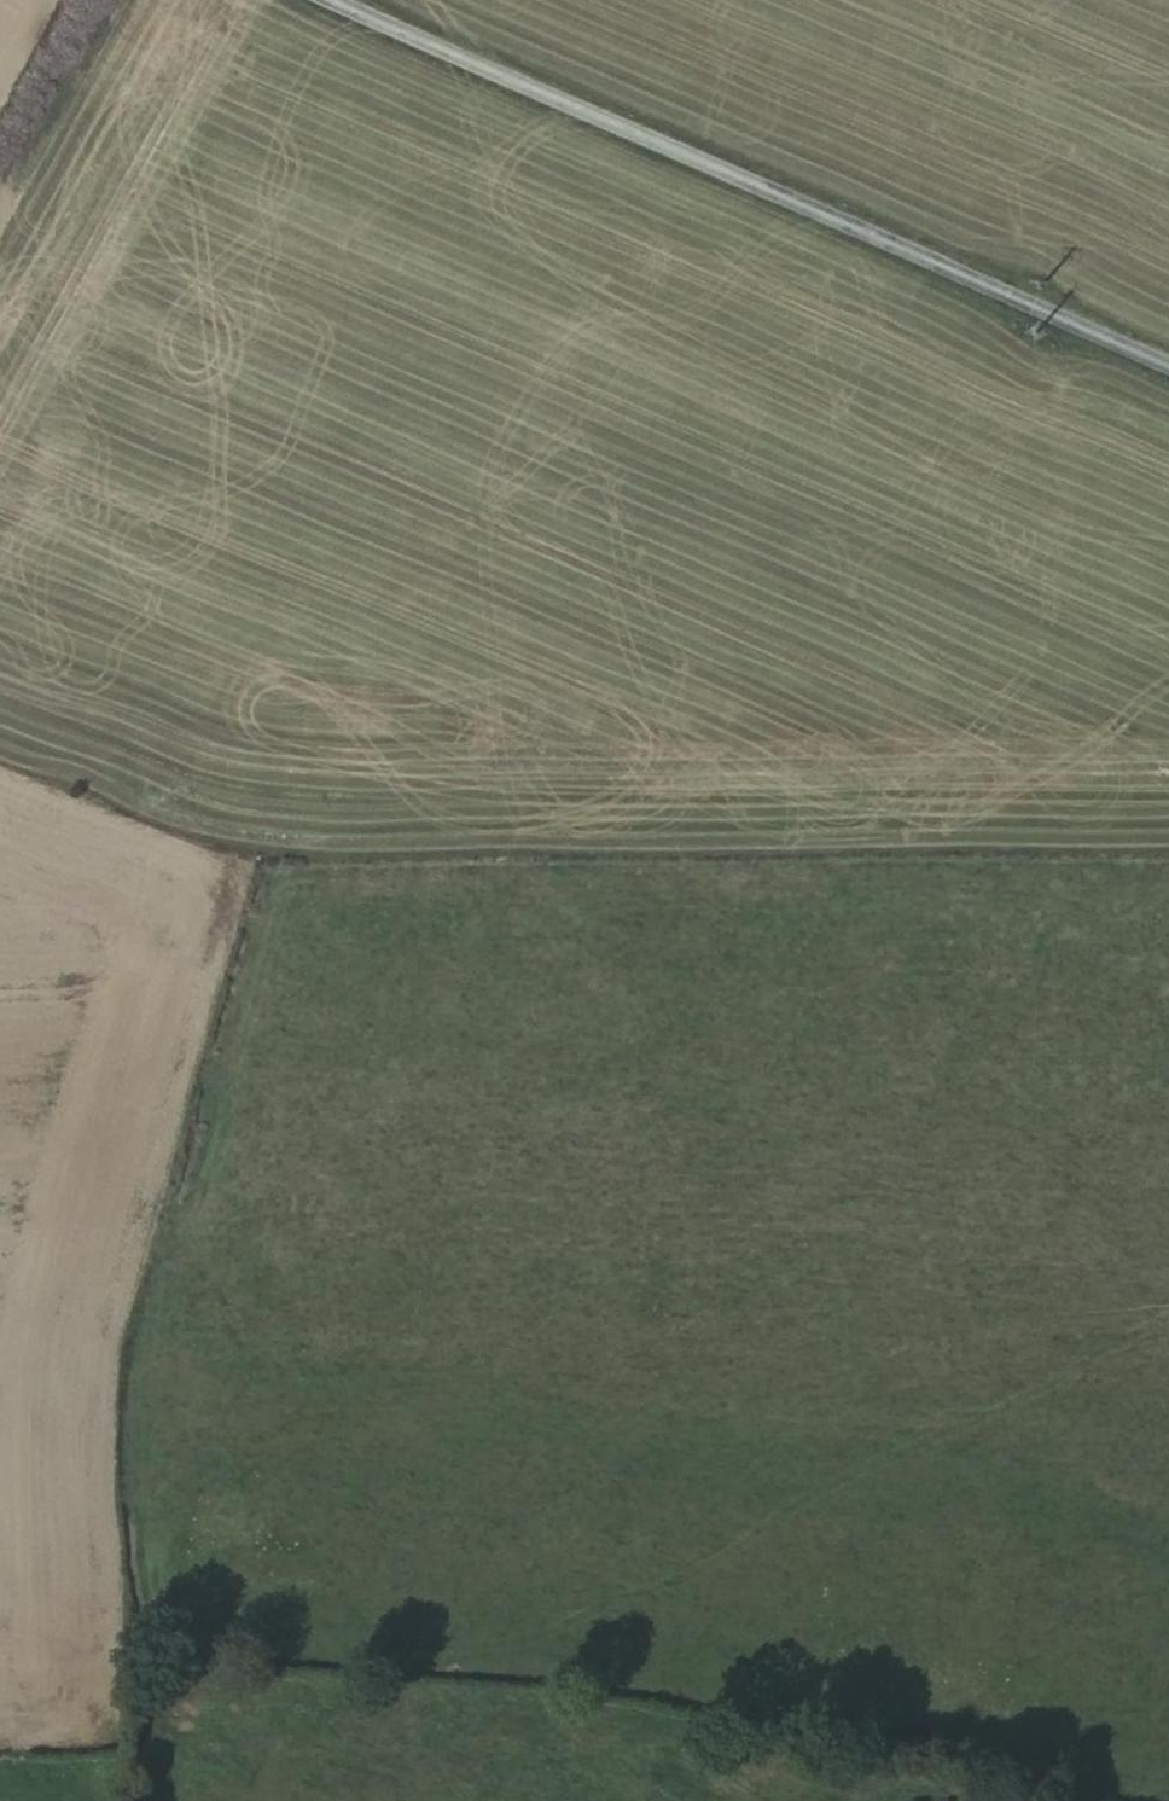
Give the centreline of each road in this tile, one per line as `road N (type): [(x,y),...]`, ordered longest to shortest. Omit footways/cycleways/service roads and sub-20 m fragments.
road 1 (unclassified): [(337,0),(1168,369)]

